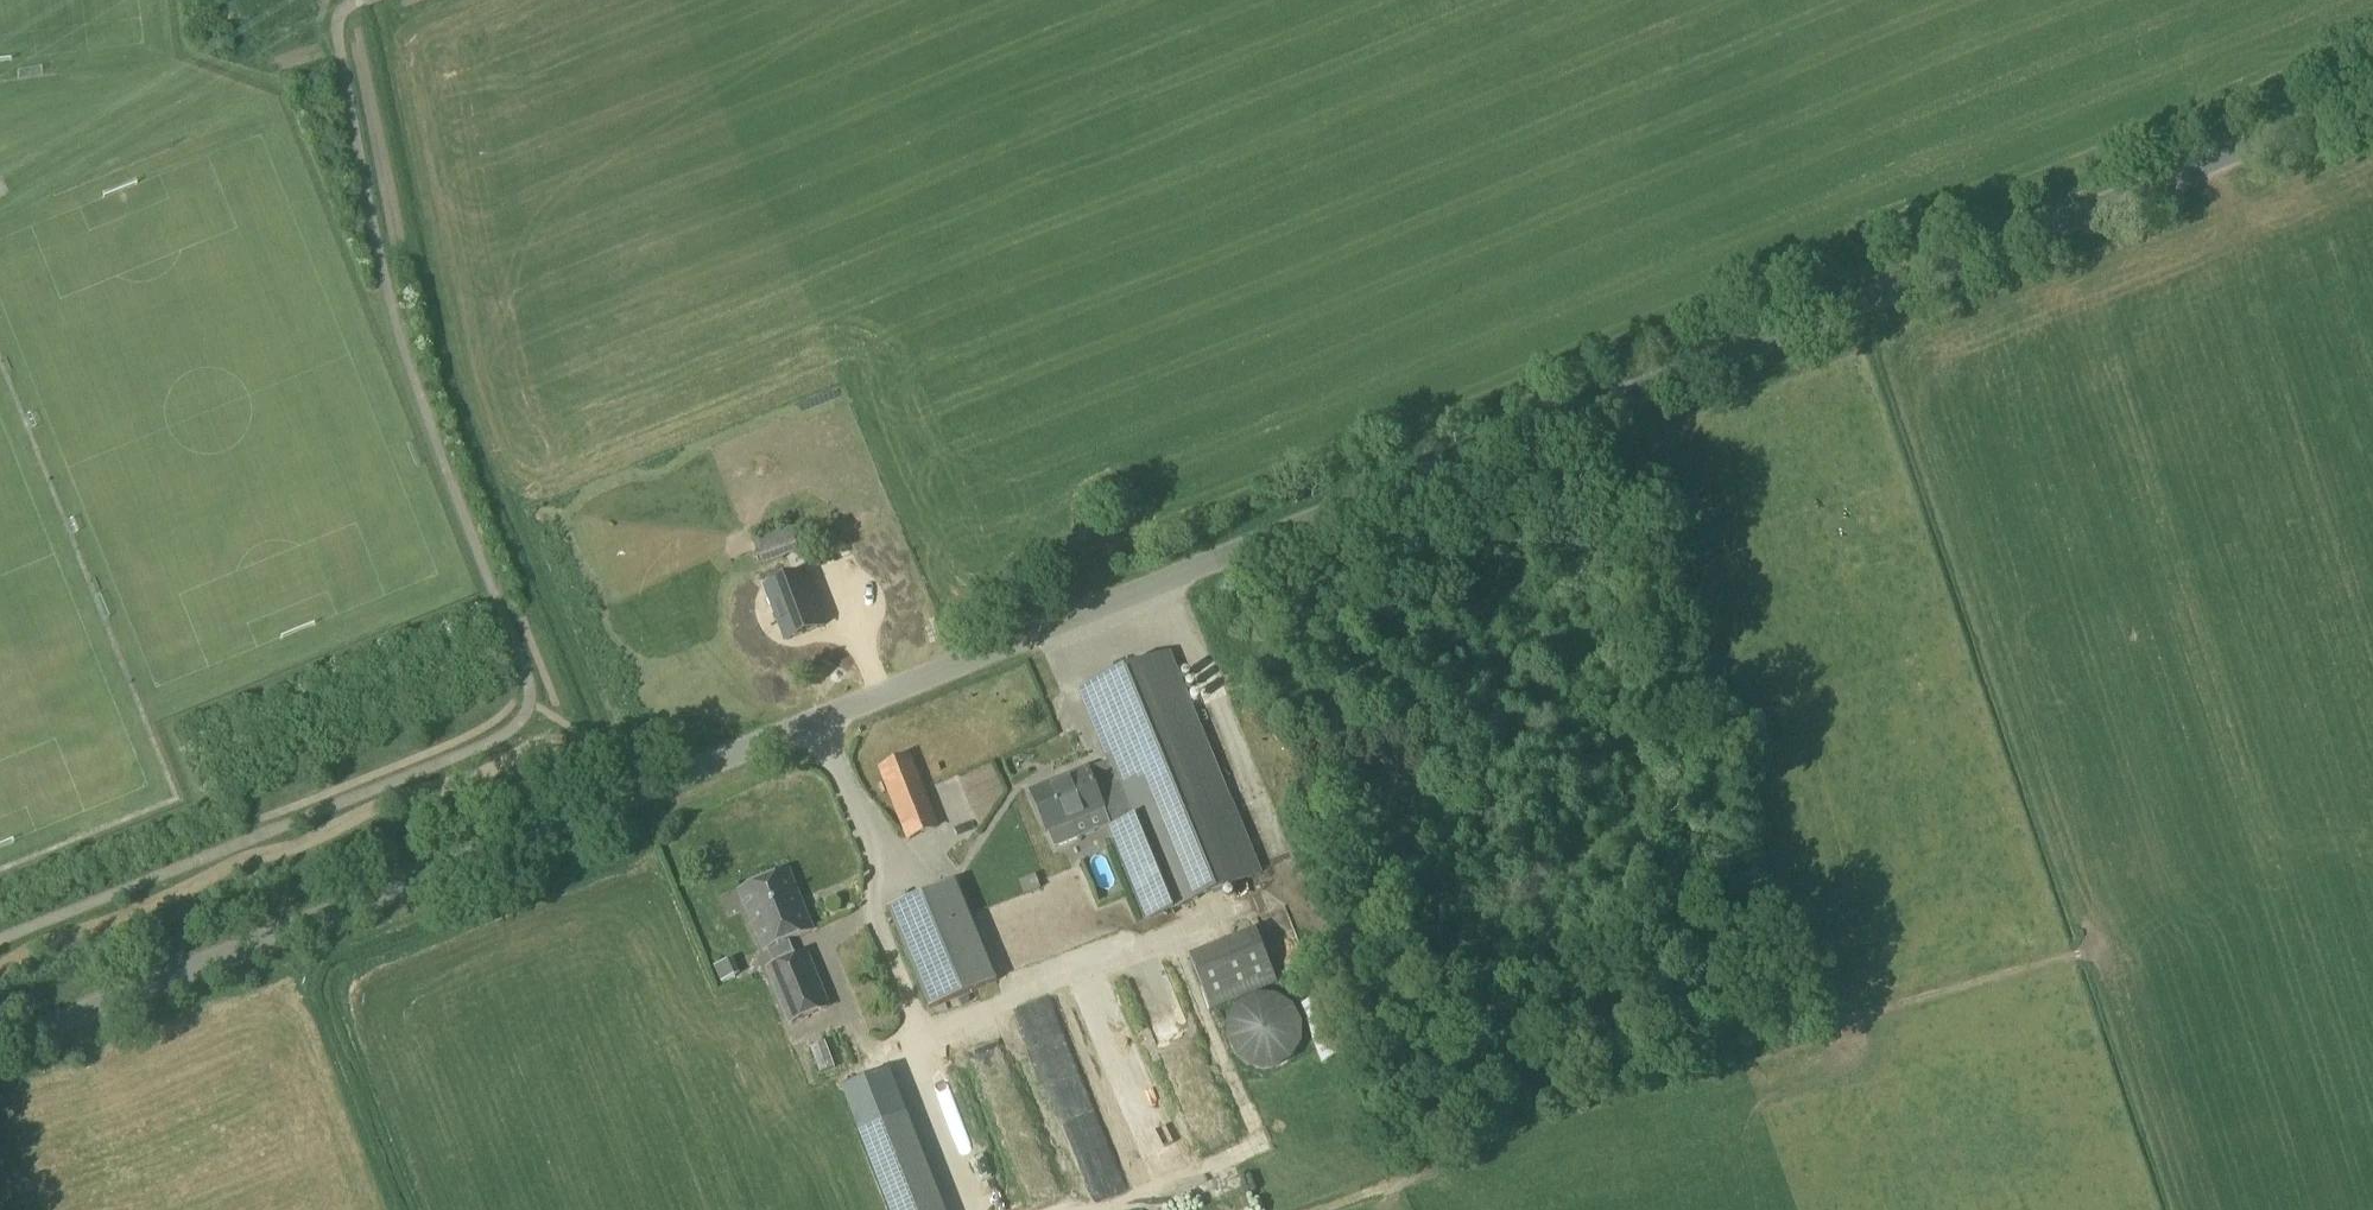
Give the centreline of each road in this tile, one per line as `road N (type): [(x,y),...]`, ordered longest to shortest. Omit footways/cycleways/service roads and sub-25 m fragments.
road 1 (unclassified): [(0,1048),(2372,98)]

